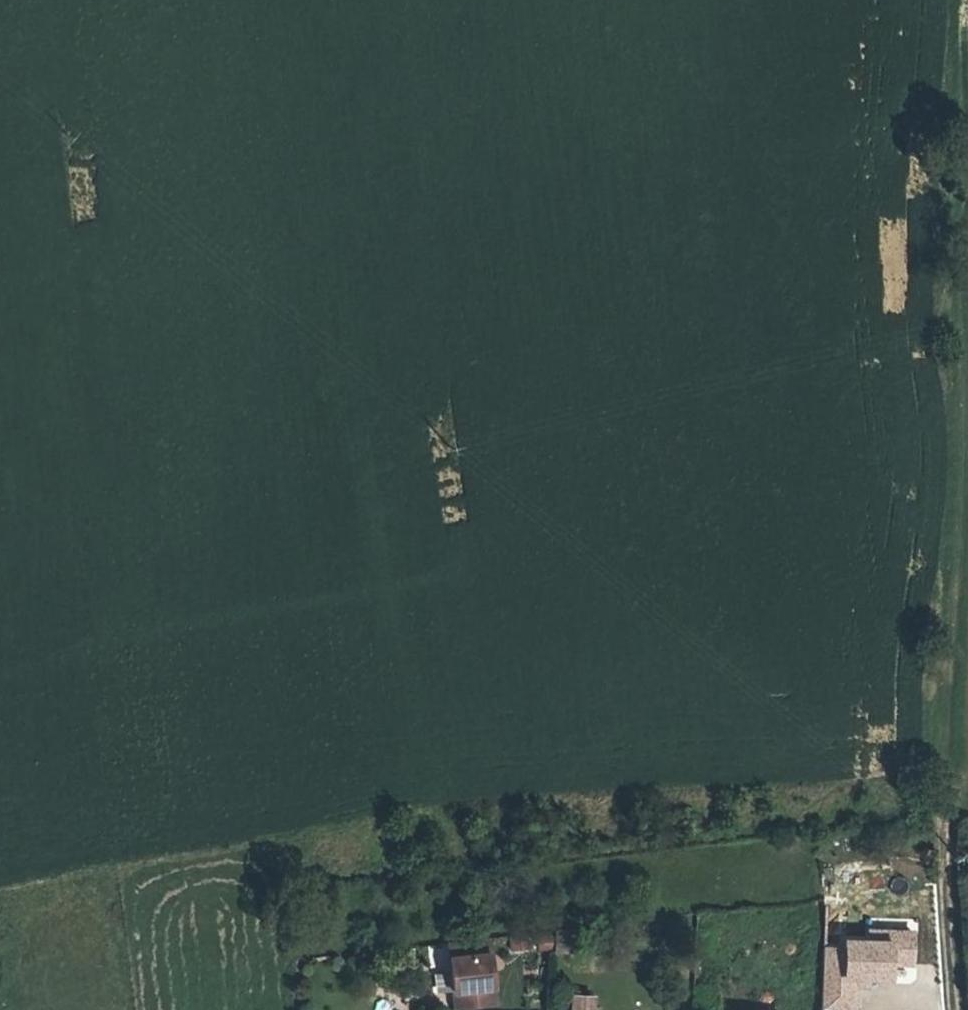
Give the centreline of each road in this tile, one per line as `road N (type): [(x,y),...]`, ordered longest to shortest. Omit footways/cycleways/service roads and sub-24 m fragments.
road 1 (track): [(951,1009),(942,789),(956,475),(961,0)]

